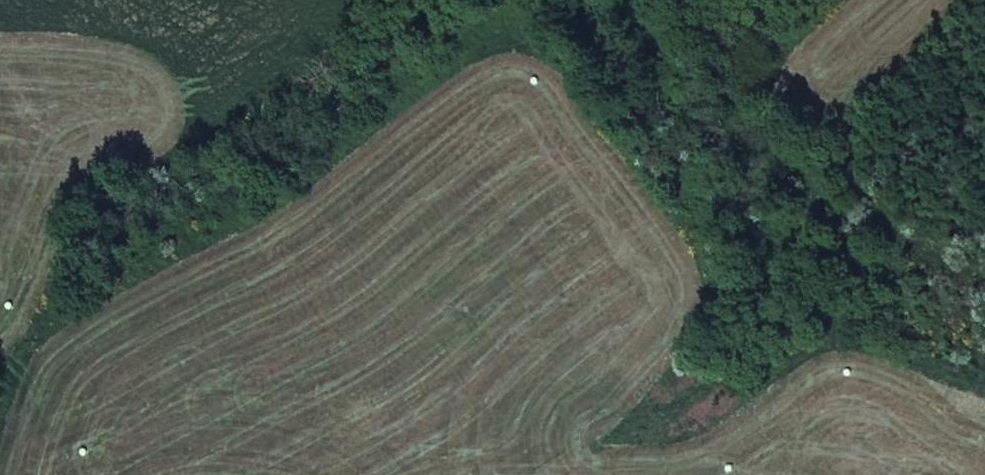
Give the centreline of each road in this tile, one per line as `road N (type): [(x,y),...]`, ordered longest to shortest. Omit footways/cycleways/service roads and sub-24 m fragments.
road 1 (track): [(422,0),(398,34),(176,201),(72,297),(32,409),(41,474)]

